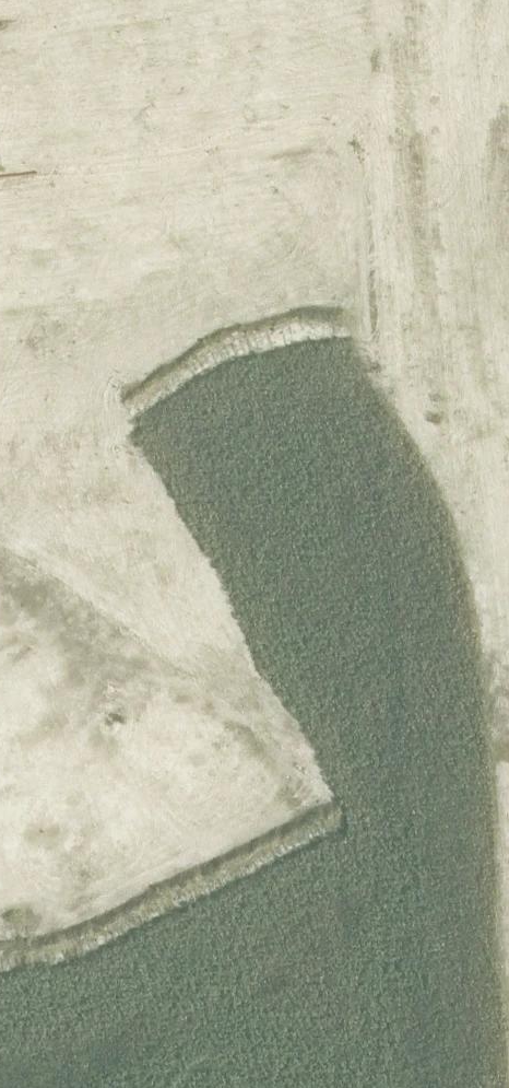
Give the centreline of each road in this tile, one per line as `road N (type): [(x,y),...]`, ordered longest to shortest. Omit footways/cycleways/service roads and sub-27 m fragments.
road 1 (residential): [(235,3),(508,538)]
road 2 (residential): [(235,3),(0,39)]

